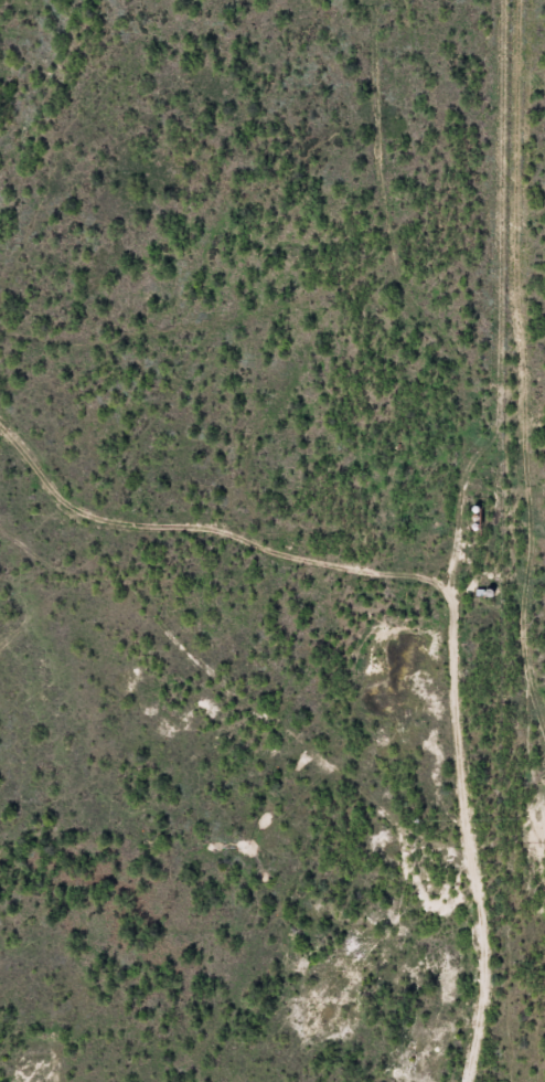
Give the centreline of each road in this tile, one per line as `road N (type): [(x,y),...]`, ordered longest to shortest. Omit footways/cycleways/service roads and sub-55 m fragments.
road 1 (residential): [(0,381),(157,592),(436,816),(458,878),(387,1081)]
road 2 (residential): [(544,759),(525,726),(487,581),(487,362),(503,344),(544,344)]

